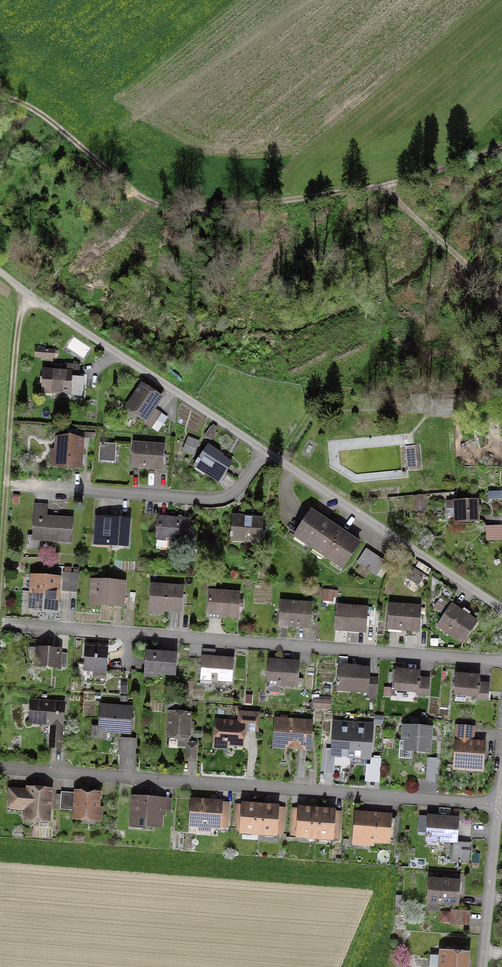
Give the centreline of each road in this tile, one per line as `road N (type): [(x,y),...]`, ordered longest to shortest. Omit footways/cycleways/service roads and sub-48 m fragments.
road 1 (track): [(501,146),(380,187),(177,210),(125,186),(19,99),(0,96)]
road 2 (residential): [(1,627),(501,661)]
road 3 (residential): [(0,767),(498,807)]
road 4 (track): [(29,294),(19,320),(0,635)]
road 5 (residential): [(262,452),(0,273)]
road 6 (residential): [(501,610),(262,452)]
road 7 (residential): [(7,487),(214,501),(246,483),(262,452)]
road 8 (track): [(501,295),(380,187)]
road 9 (residential): [(482,966),(498,807)]

